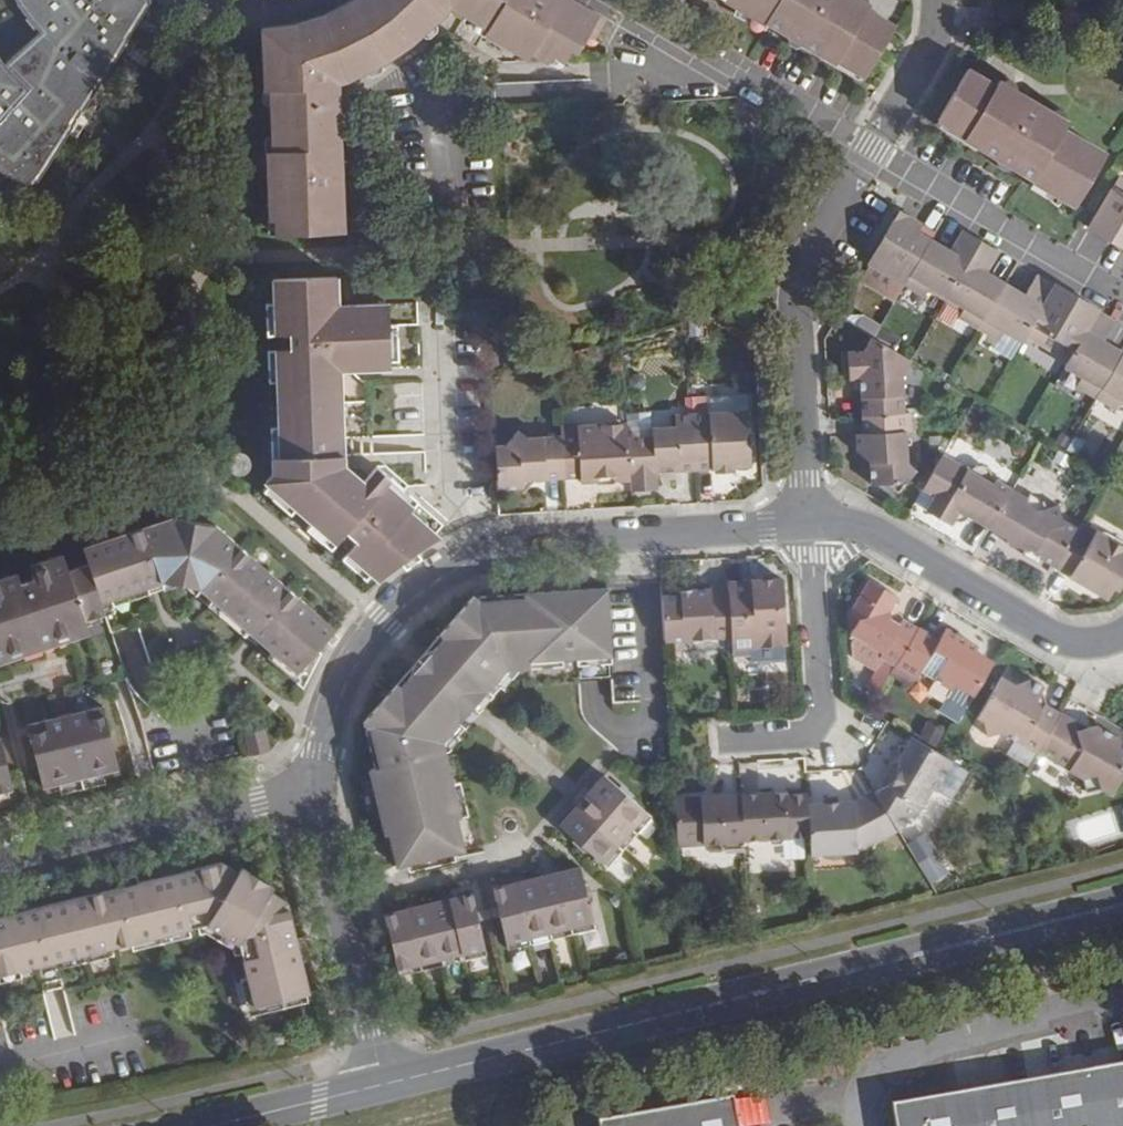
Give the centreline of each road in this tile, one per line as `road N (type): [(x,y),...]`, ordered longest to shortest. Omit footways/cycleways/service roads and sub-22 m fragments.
road 1 (secondary): [(1122,904),(384,1085)]
road 2 (residential): [(312,792),(357,662),(406,604),(484,556),(547,540),(809,529)]
road 3 (residential): [(938,0),(928,58),(797,298),(809,529)]
road 4 (residential): [(809,529),(876,533),(1068,642),(1122,635)]
road 5 (residential): [(312,792),(0,866)]
road 6 (residential): [(384,1085),(312,792)]
road 7 (residential): [(809,529),(819,725),(803,737),(723,740)]
road 8 (secondary): [(384,1085),(220,1125)]

